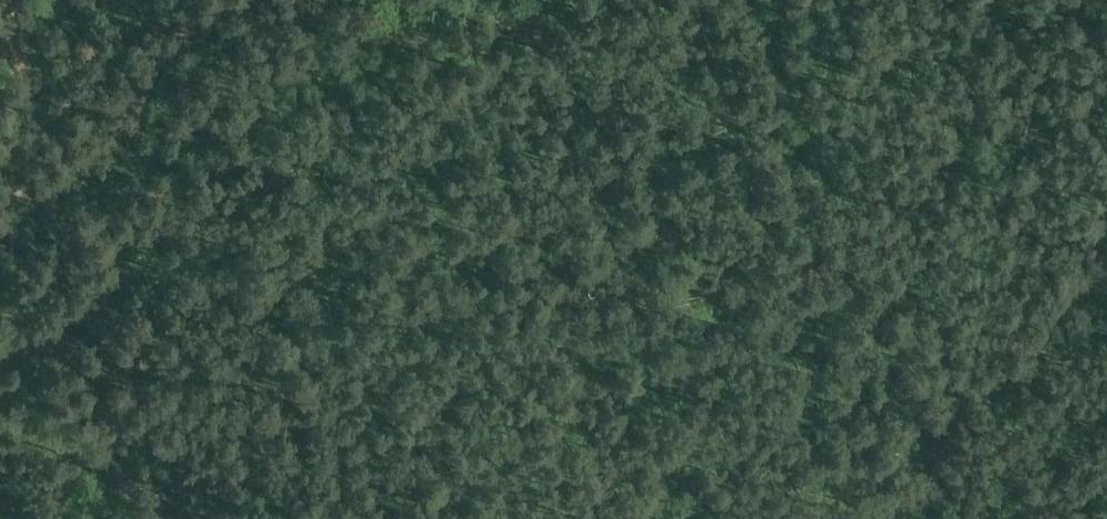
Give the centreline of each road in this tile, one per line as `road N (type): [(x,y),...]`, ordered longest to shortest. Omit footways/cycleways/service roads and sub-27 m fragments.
road 1 (track): [(0,203),(105,143),(173,46),(227,0)]

